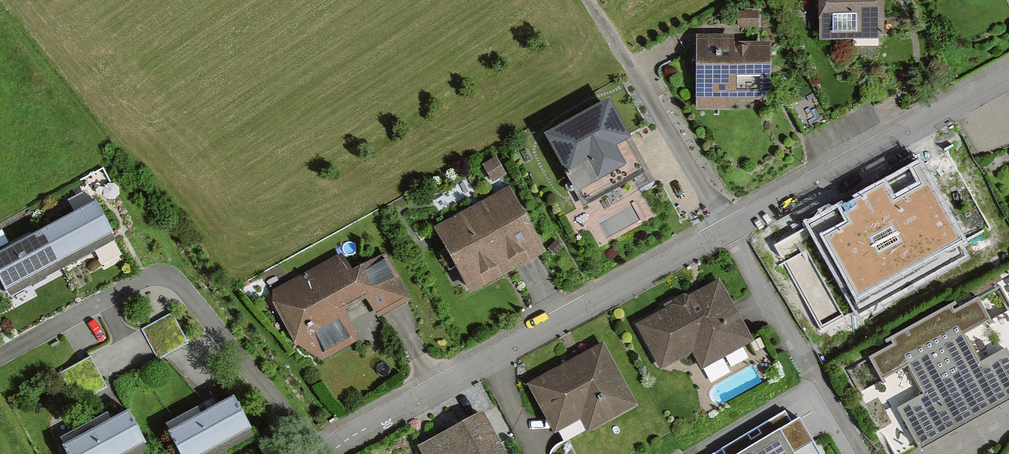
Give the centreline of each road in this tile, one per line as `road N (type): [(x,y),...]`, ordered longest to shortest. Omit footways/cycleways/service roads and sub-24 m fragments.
road 1 (residential): [(726,229),(328,453)]
road 2 (residential): [(317,453),(175,281),(144,281),(0,359)]
road 3 (residential): [(1008,72),(726,229)]
road 4 (residential): [(726,229),(864,453)]

